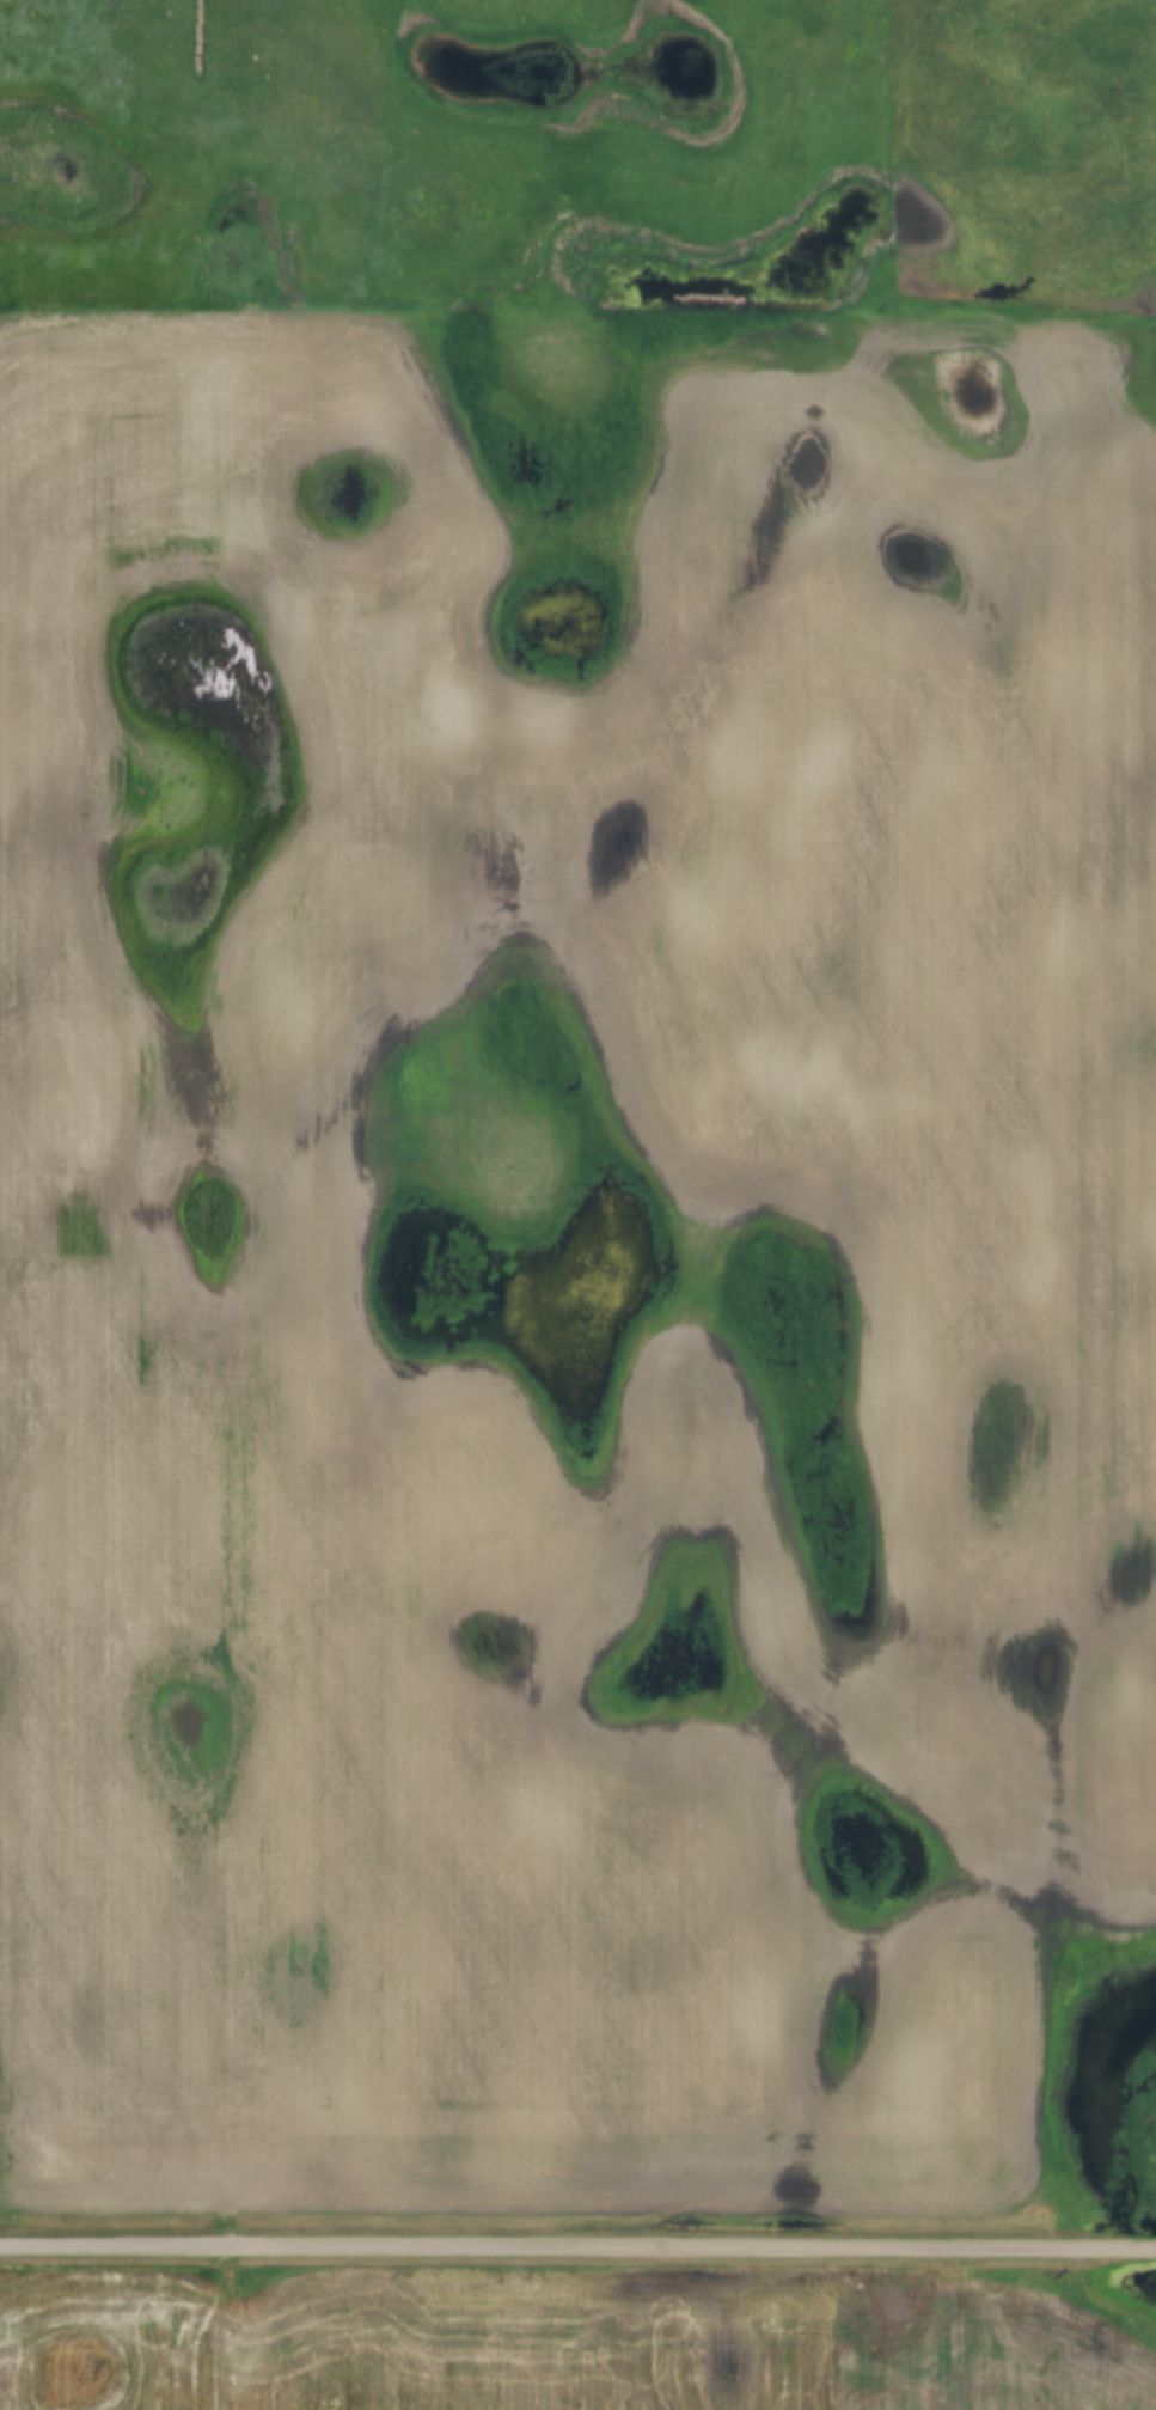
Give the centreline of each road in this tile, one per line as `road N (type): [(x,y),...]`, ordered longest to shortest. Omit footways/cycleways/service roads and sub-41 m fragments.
road 1 (residential): [(0,2245),(1155,2249)]

